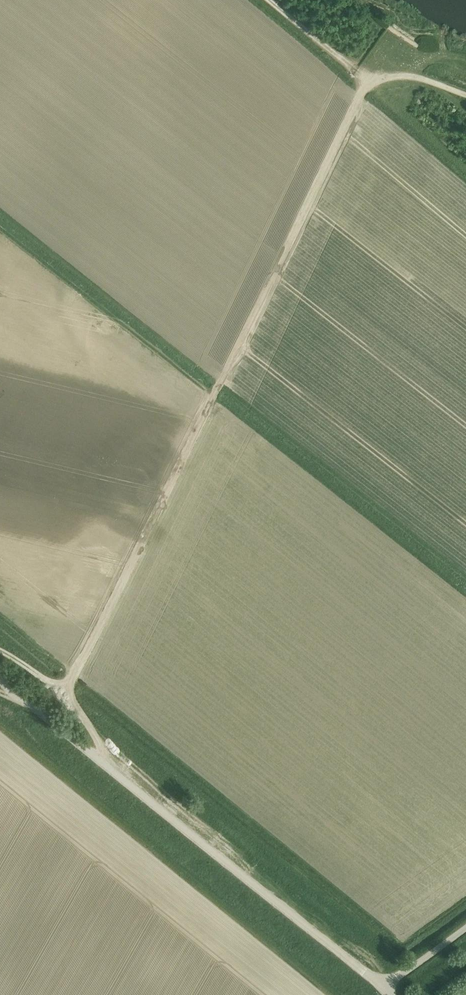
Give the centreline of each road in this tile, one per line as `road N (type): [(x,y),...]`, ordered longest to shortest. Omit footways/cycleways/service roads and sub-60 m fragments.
road 1 (track): [(364,90),(75,675),(58,684)]
road 2 (unclassified): [(383,987),(0,679)]
road 3 (track): [(364,90),(361,72),(267,0)]

